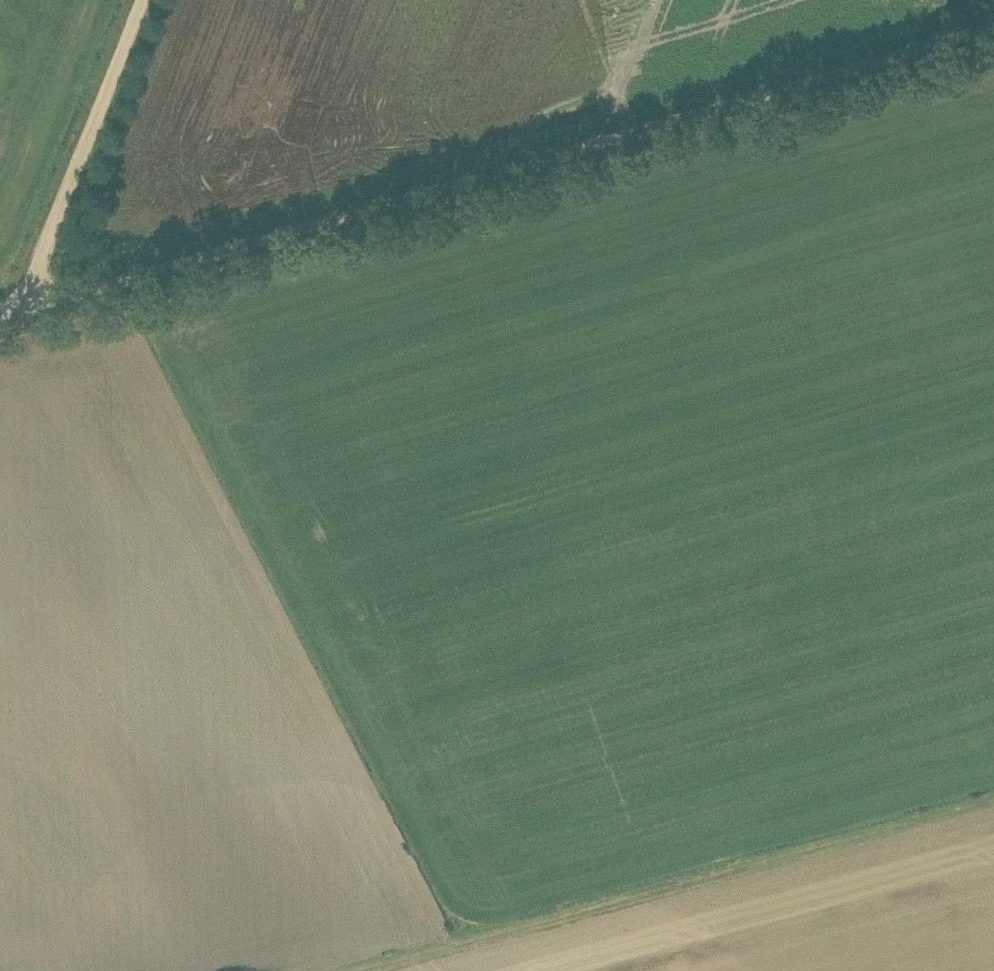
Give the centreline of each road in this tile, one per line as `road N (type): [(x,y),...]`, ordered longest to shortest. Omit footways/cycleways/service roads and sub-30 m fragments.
road 1 (unclassified): [(993,22),(0,306)]
road 2 (track): [(40,295),(154,0)]

